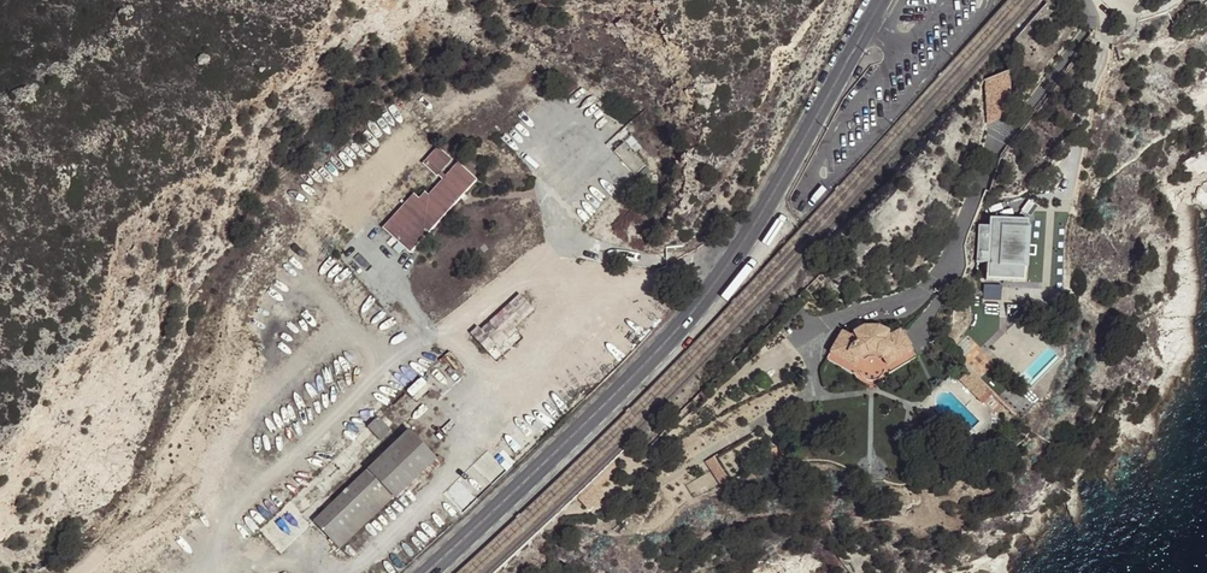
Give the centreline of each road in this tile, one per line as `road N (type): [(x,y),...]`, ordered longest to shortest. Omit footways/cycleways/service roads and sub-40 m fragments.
road 1 (primary): [(426,572),(711,287),(770,200),(881,0)]

